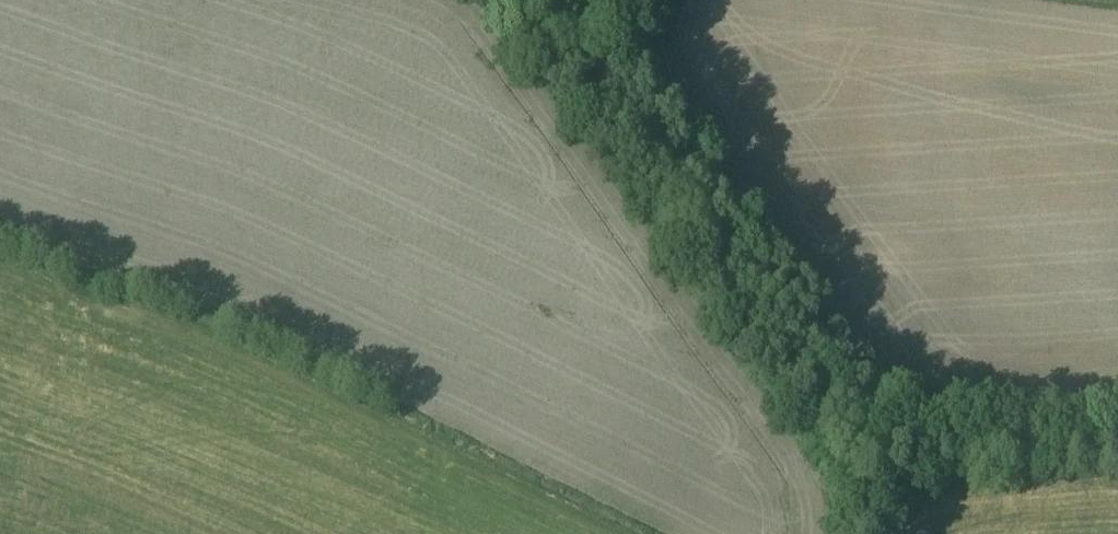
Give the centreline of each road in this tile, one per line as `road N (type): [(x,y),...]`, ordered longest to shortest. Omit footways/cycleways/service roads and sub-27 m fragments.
road 1 (track): [(595,533),(138,320),(0,277)]

